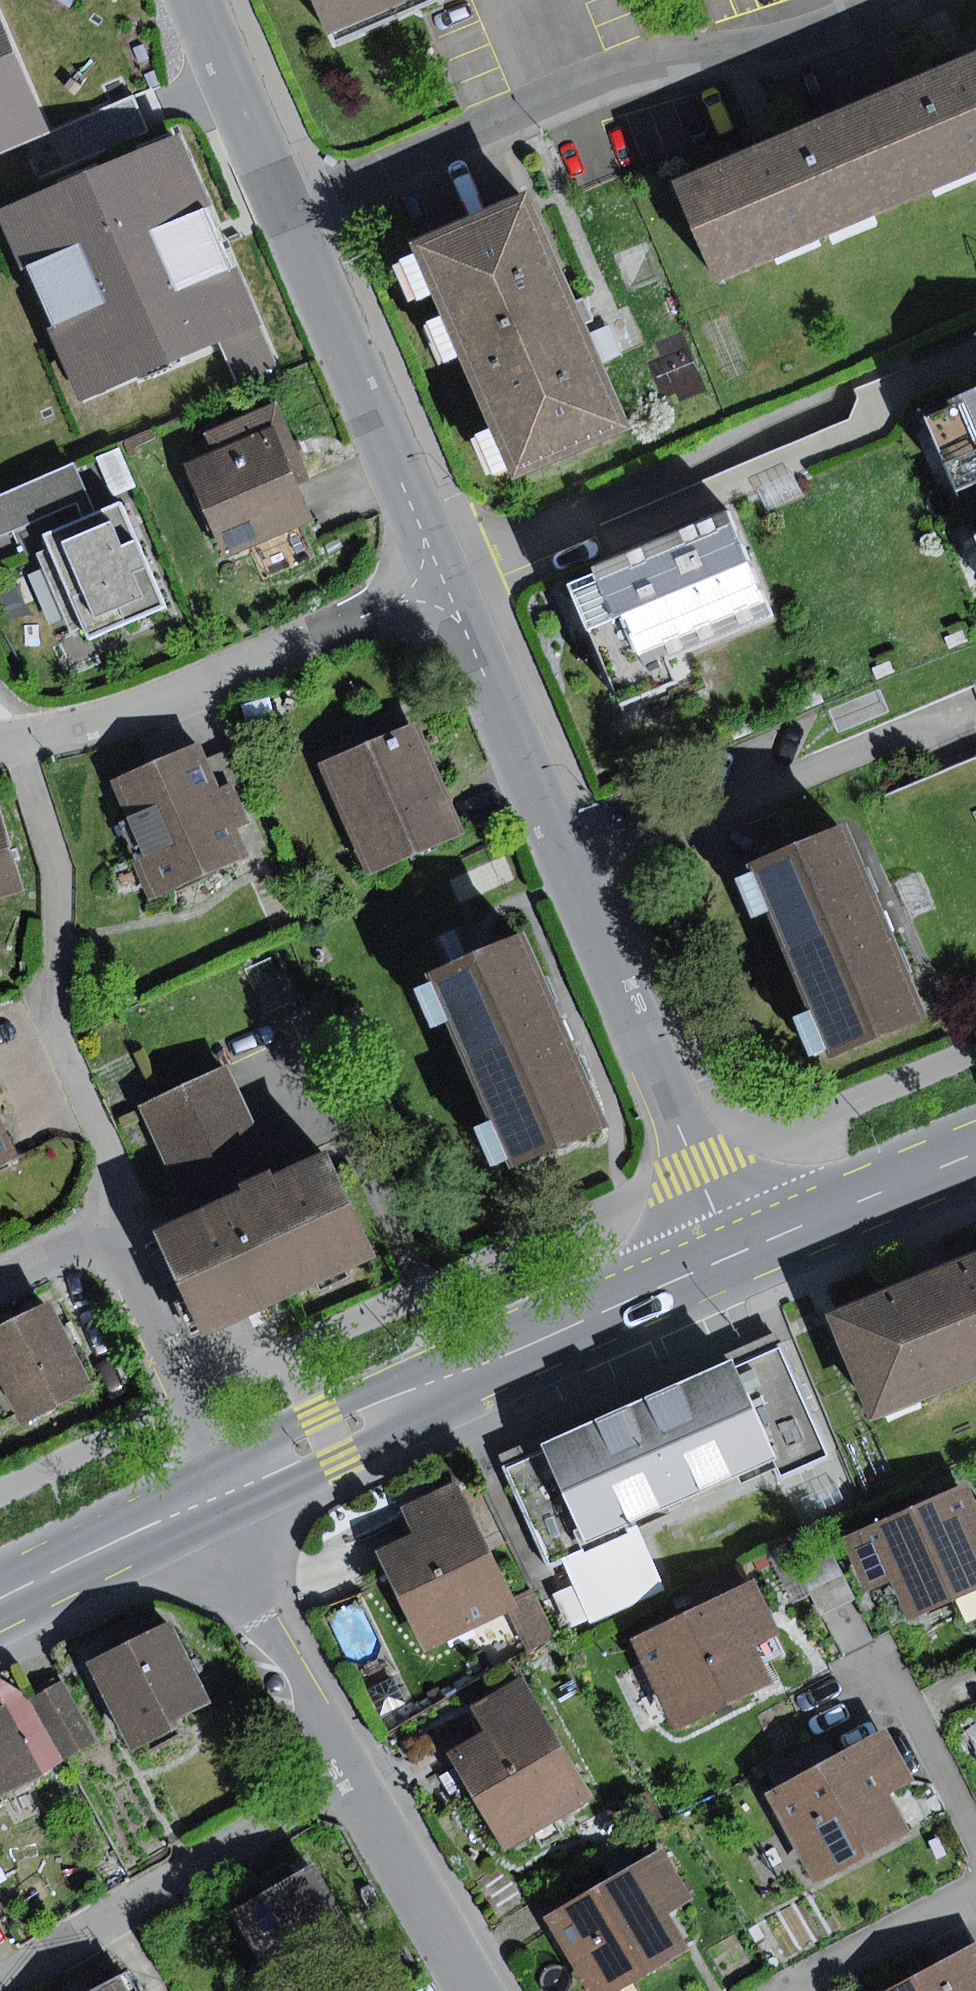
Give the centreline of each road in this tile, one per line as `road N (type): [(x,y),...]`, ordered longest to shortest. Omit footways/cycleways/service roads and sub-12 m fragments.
road 1 (residential): [(445,584),(731,1255)]
road 2 (residential): [(888,0),(790,41),(655,61),(287,216)]
road 3 (secondary): [(731,1255),(230,1487)]
road 4 (residential): [(0,744),(183,694),(445,584)]
road 5 (residential): [(356,1780),(0,1988)]
road 6 (residential): [(230,1487),(106,1226),(0,1280)]
road 7 (residential): [(287,216),(445,584)]
road 8 (residential): [(210,1497),(356,1780)]
road 9 (secondary): [(975,1154),(731,1255)]
road 10 (residential): [(356,1780),(476,1990)]
road 11 (residential): [(193,0),(287,216)]
road 12 (secondary): [(210,1497),(0,1599)]
road 13 (residential): [(975,1896),(791,1990)]
road 14 (residential): [(975,1844),(883,1662)]

